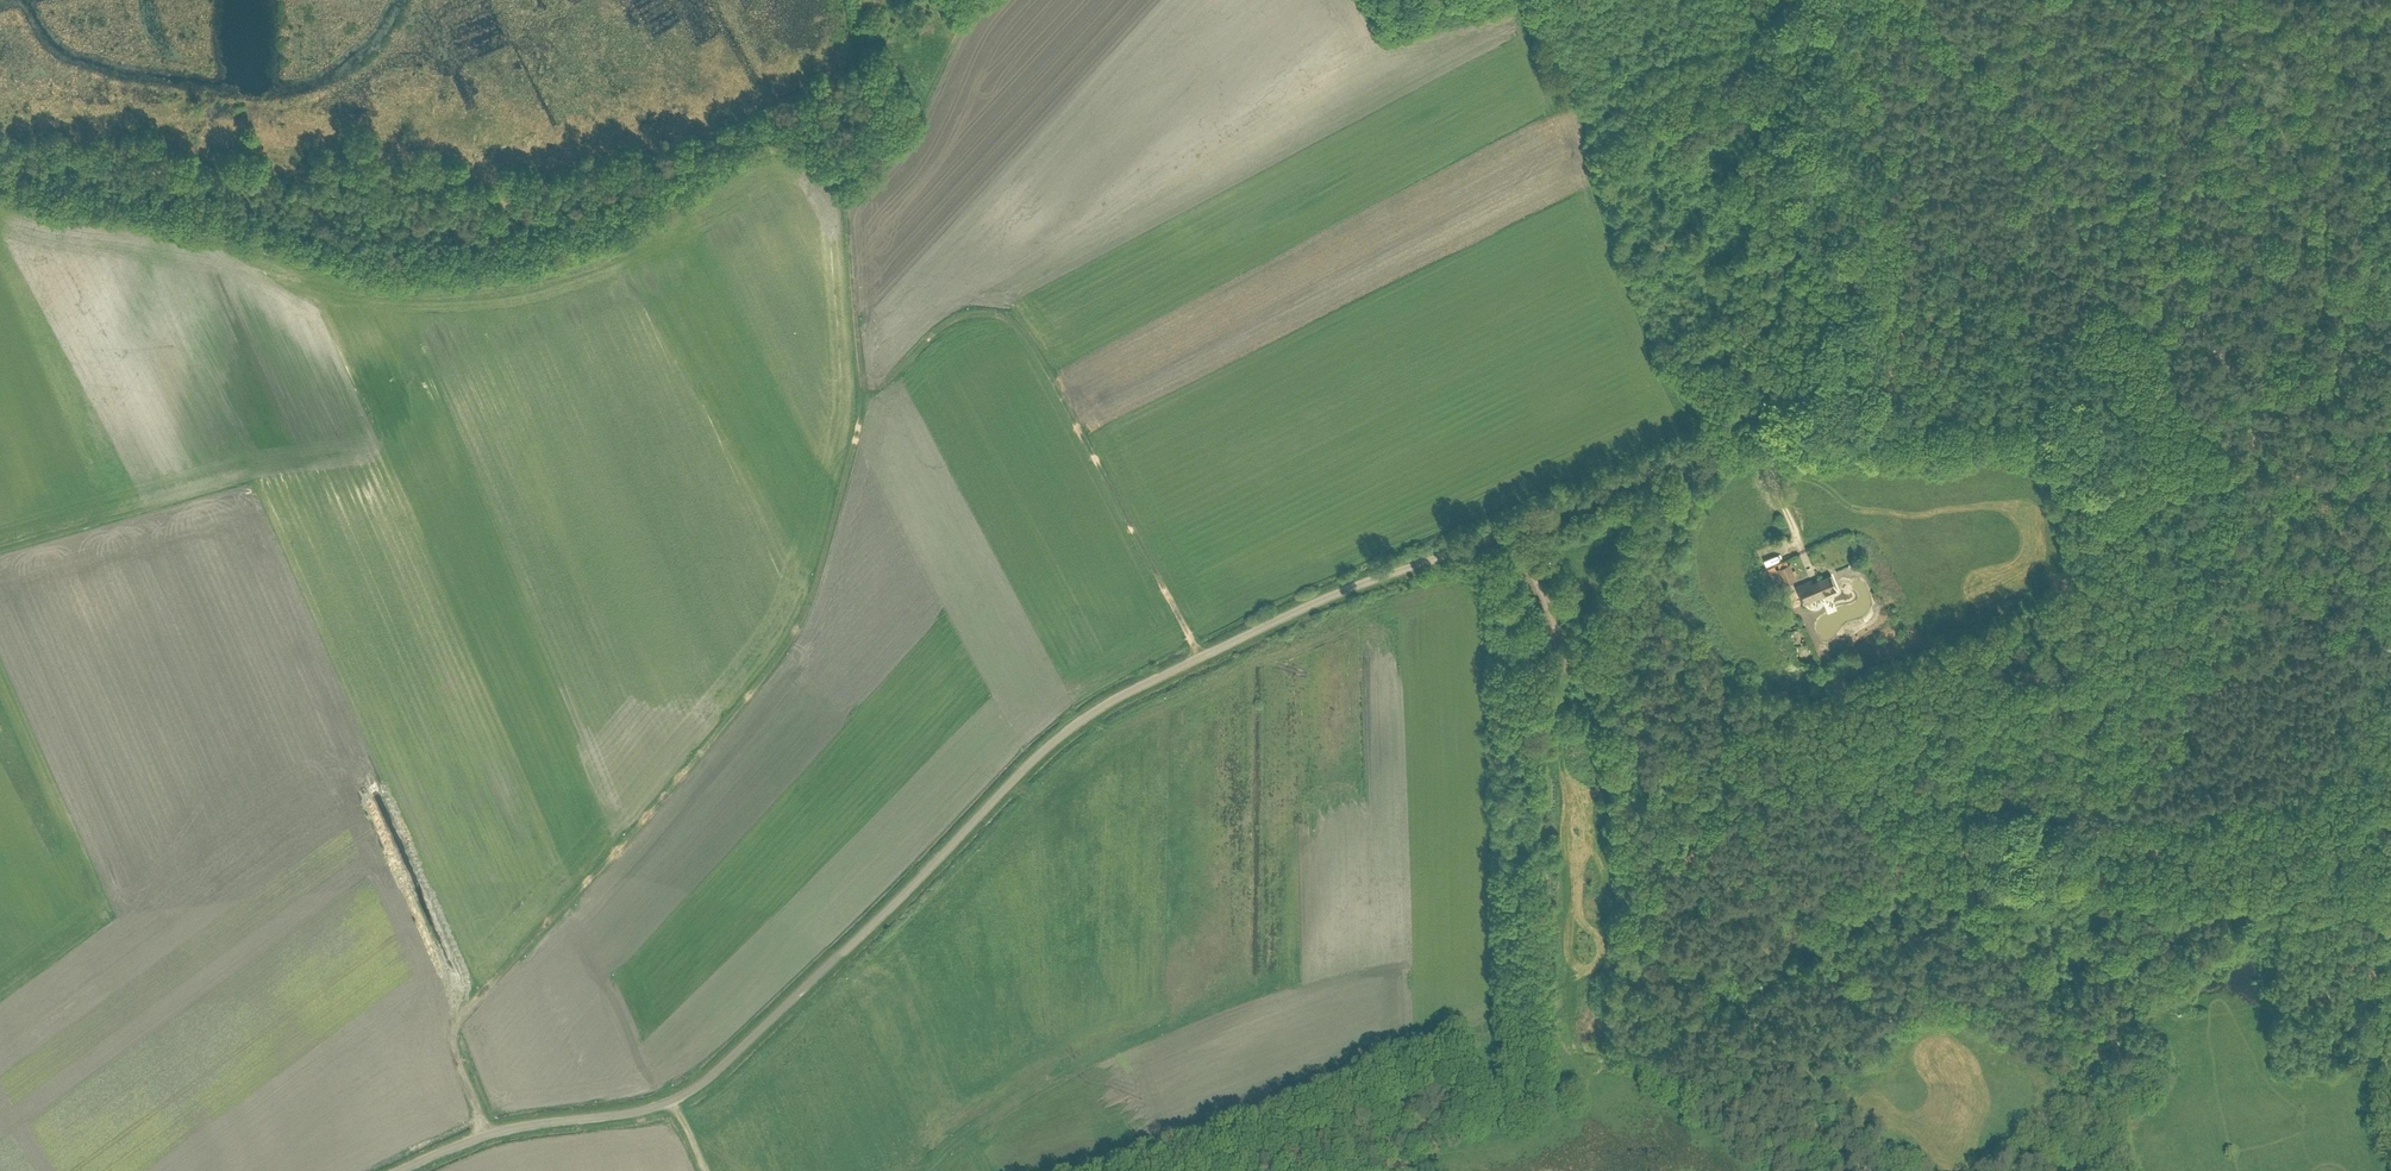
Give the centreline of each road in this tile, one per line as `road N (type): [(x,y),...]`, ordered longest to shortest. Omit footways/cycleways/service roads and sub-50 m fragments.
road 1 (unclassified): [(394,1170),(488,1135),(642,1111),(693,1091),(1051,744),(1105,702),(1341,592),(1720,443)]
road 2 (track): [(488,1135),(454,1046),(456,1025),(783,649),(815,586),(863,399)]
road 3 (track): [(690,200),(626,236),(553,261),(425,279),(373,275),(166,225),(42,209),(0,193)]
road 4 (track): [(1927,0),(1951,36),(2066,148),(2164,290),(2238,376),(2260,435),(2241,457)]
road 5 (track): [(1200,657),(1050,375),(1011,318),(984,311),(958,317),(863,399)]
road 6 (track): [(2241,457),(2165,457),(2088,487),(1999,442),(1720,443)]
road 7 (track): [(848,211),(824,170),(792,150),(762,152),(690,200)]
road 8 (track): [(863,399),(848,211)]
road 9 (track): [(2282,468),(2390,576)]

